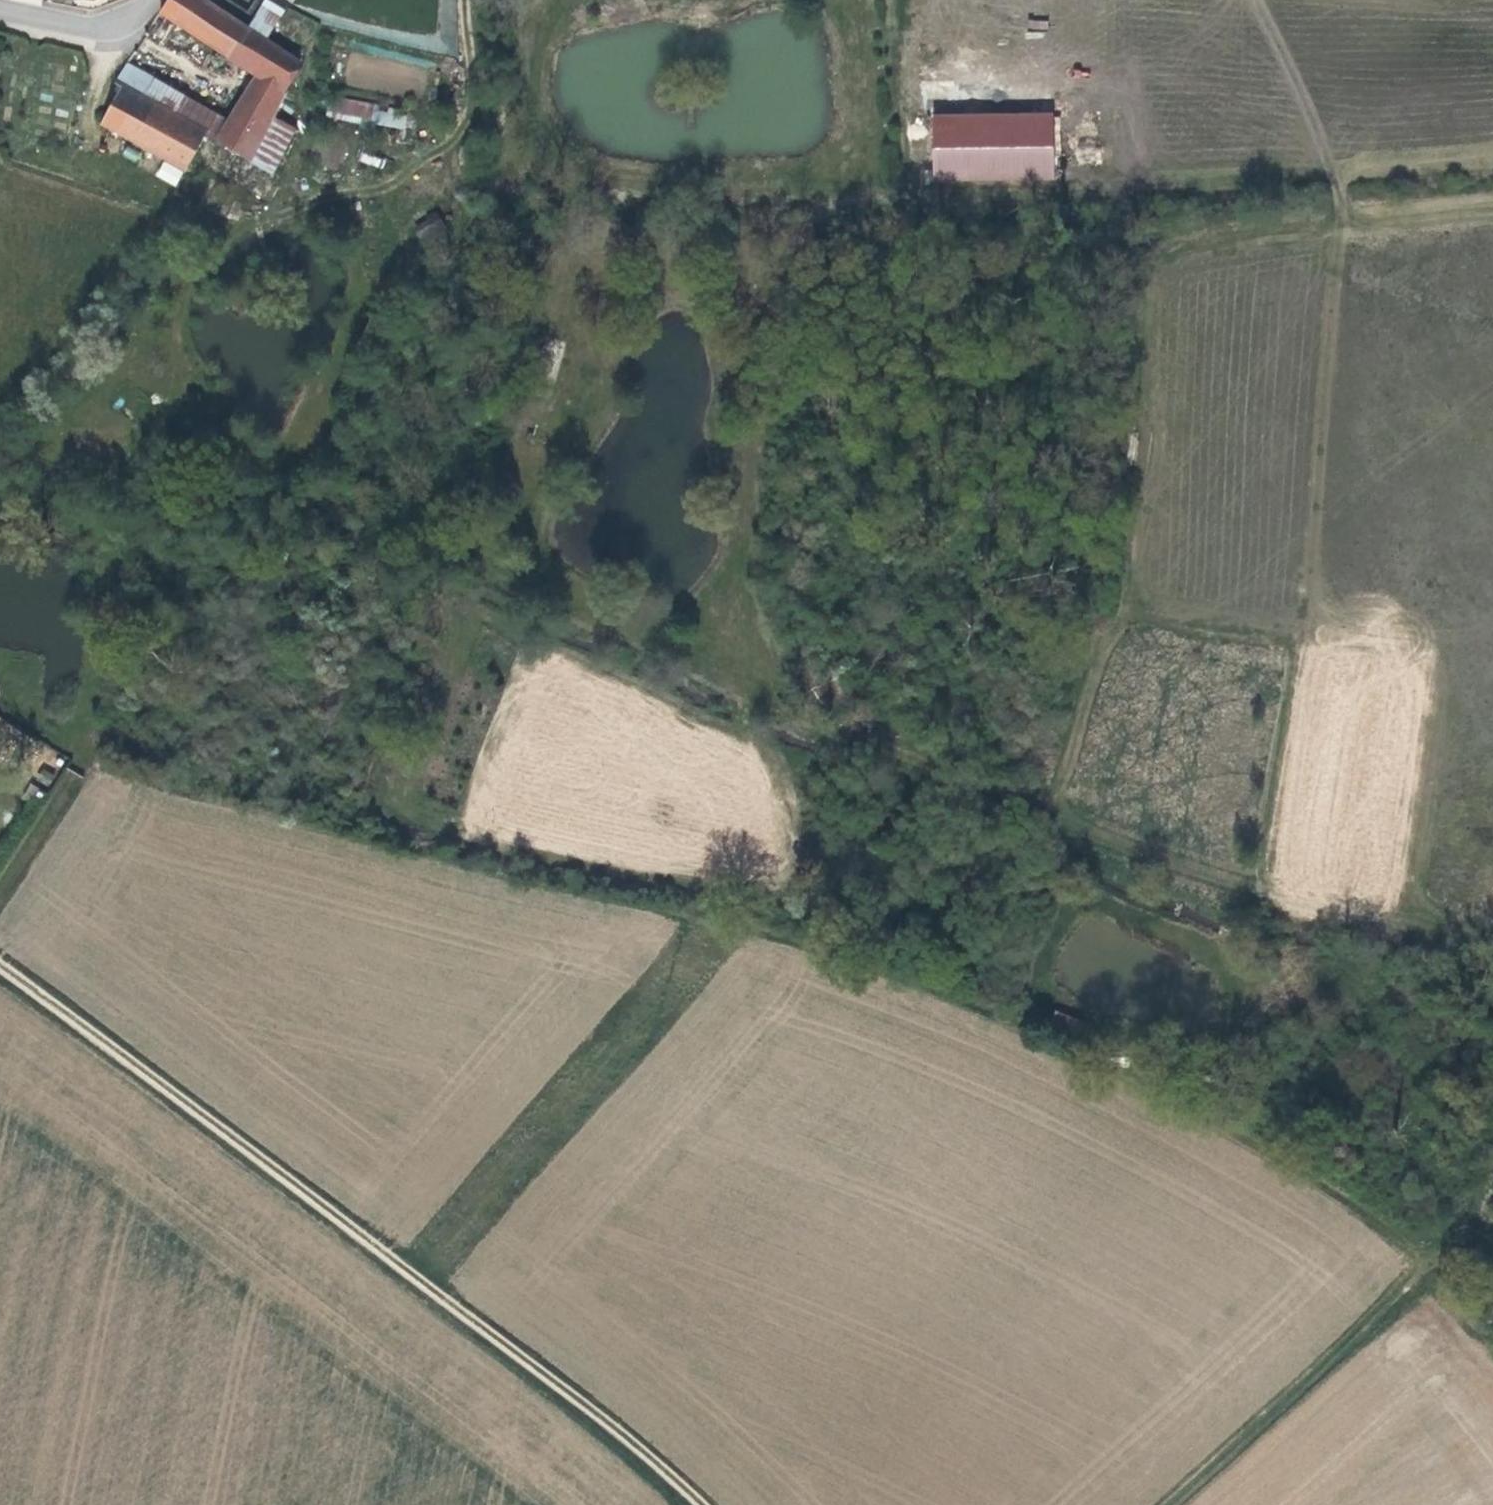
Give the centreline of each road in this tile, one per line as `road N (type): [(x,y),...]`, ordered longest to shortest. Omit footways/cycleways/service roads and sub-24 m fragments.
road 1 (track): [(686,1504),(595,1406),(0,956)]
road 2 (track): [(1172,1504),(1445,1261)]
road 3 (residential): [(145,0),(85,22),(0,3)]

